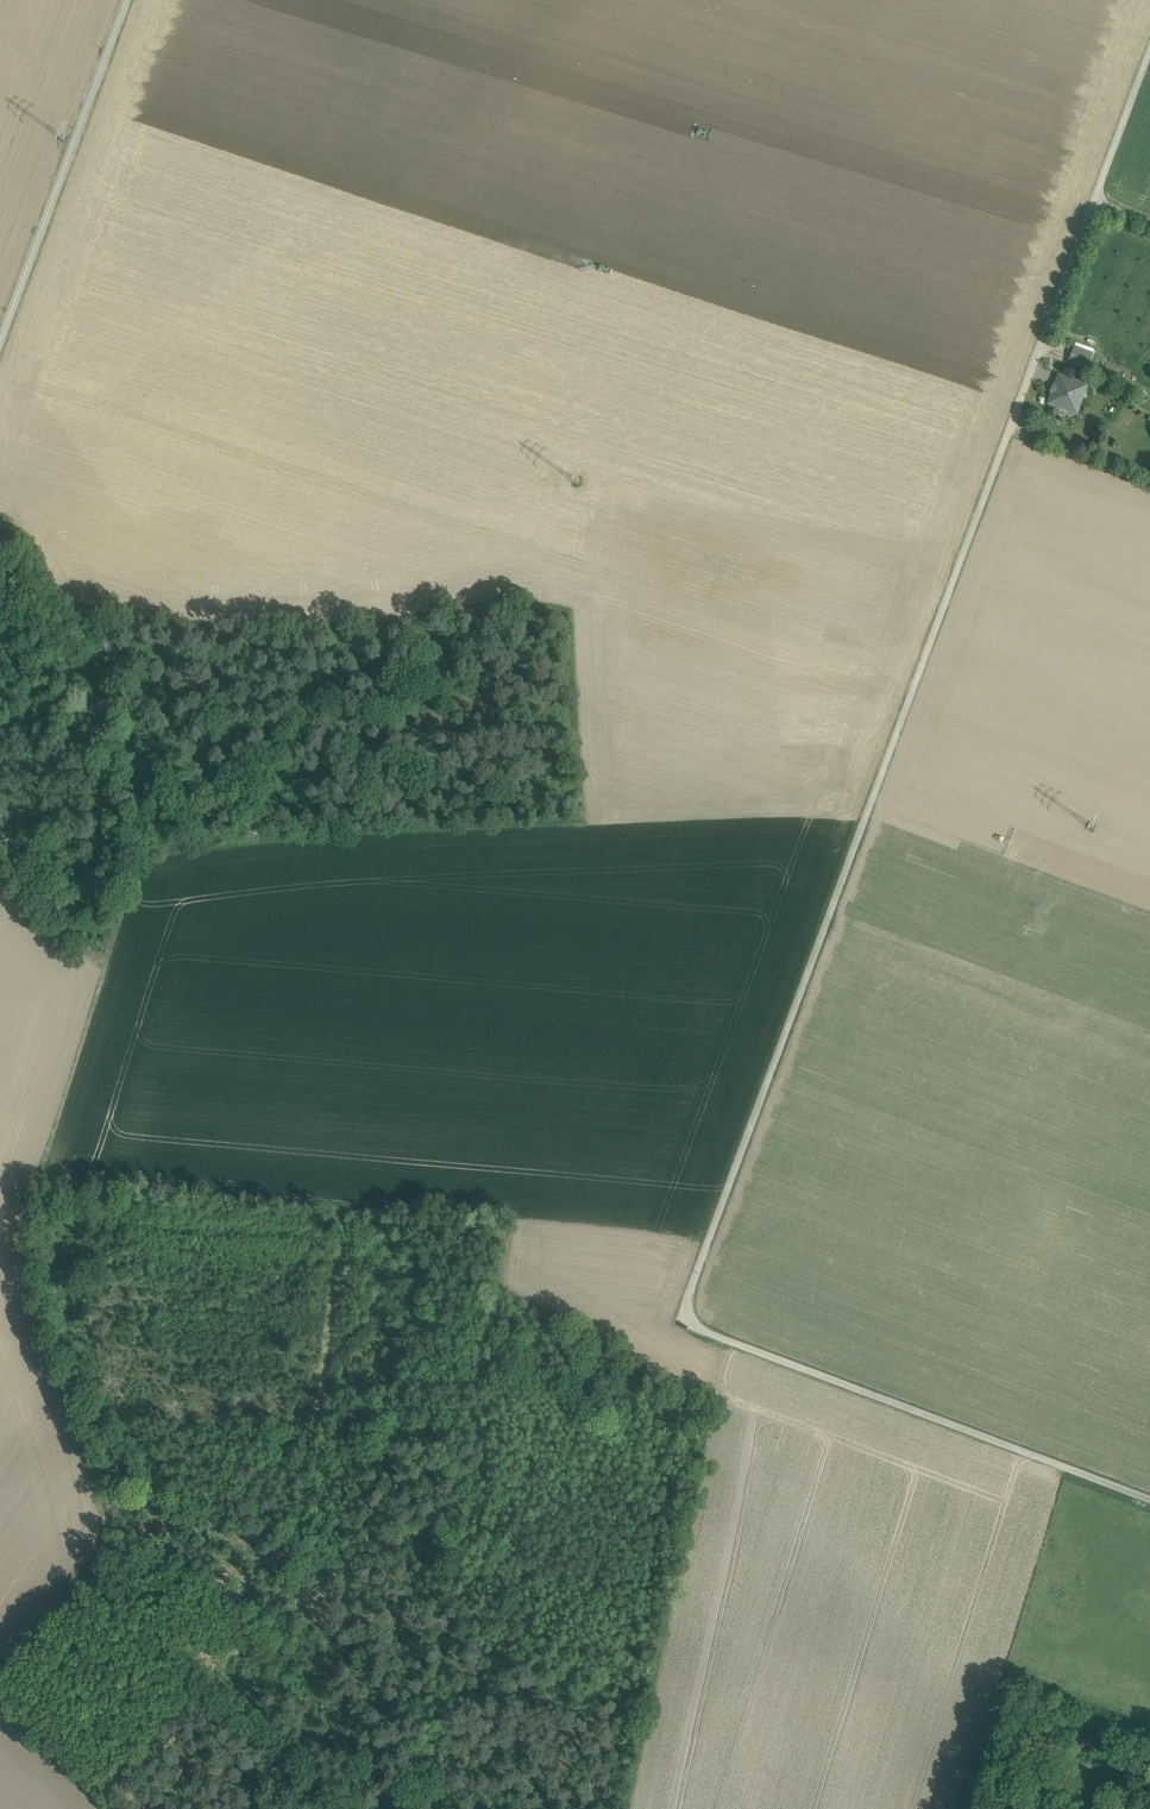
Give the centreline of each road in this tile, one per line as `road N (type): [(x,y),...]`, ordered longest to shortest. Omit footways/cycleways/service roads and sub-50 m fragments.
road 1 (unclassified): [(1149,52),(685,1319),(1149,1500)]
road 2 (unclassified): [(0,344),(127,0)]

